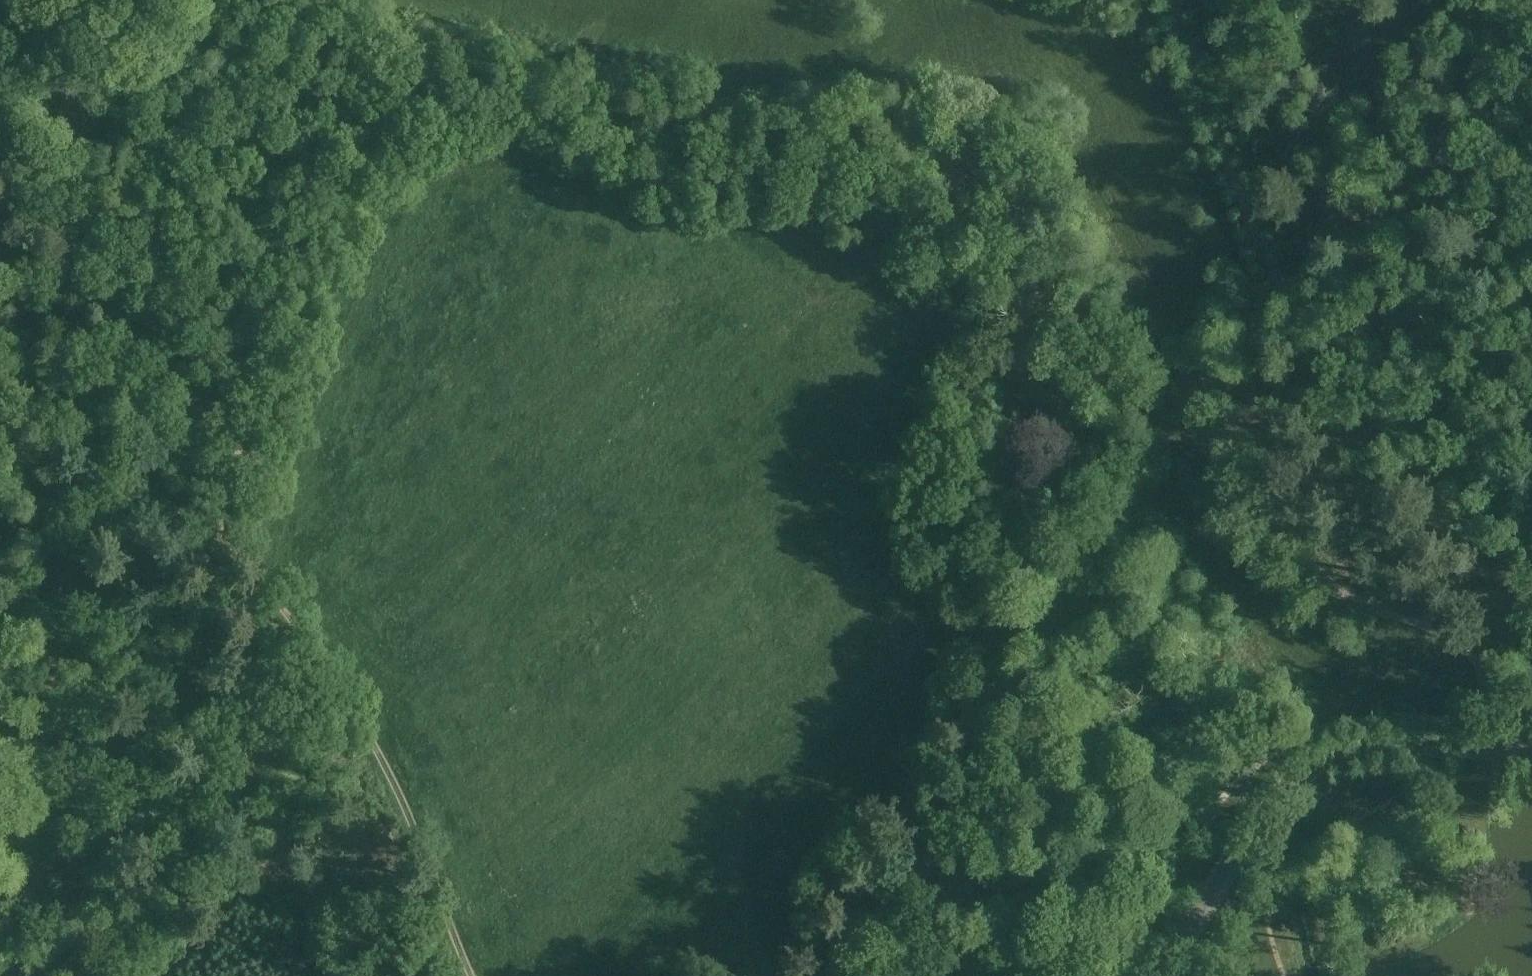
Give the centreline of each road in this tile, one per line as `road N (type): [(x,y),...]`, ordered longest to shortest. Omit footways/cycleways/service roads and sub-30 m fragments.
road 1 (track): [(144,0),(129,25),(57,88),(41,118),(26,181),(37,218),(225,389),(241,431),(216,521),(378,749),(468,975)]
road 2 (tertiary): [(1152,975),(1259,819),(1310,767),(1381,745),(1531,746)]

